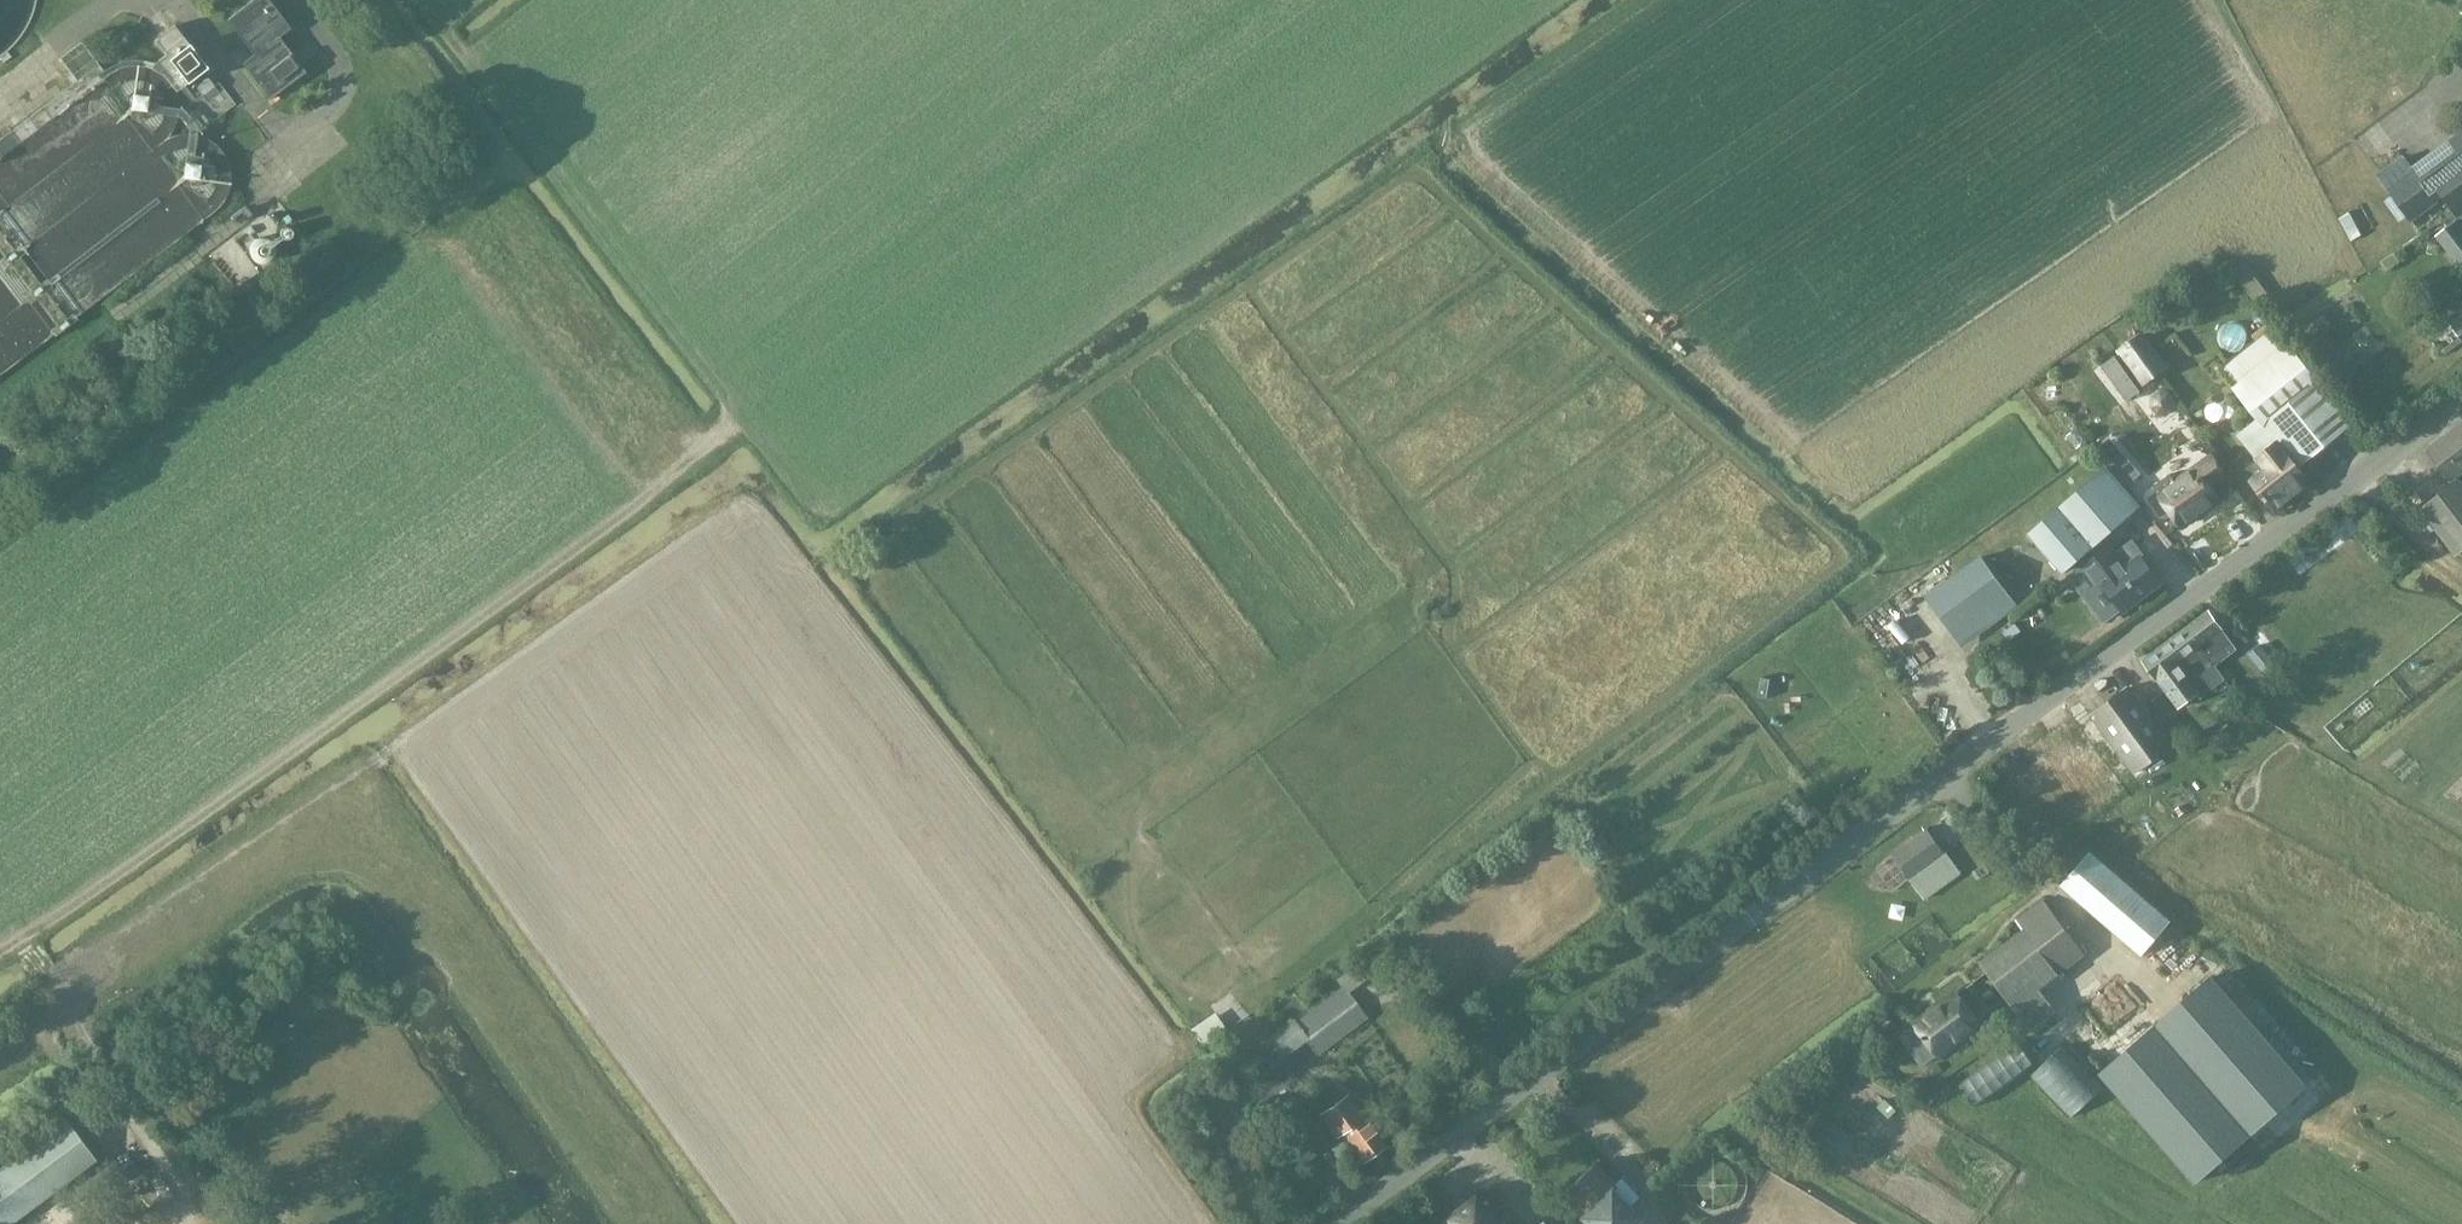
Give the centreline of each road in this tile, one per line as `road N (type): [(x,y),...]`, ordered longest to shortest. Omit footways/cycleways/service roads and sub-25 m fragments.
road 1 (unclassified): [(1327,1223),(2461,401)]
road 2 (track): [(46,974),(168,1175),(183,1223)]

